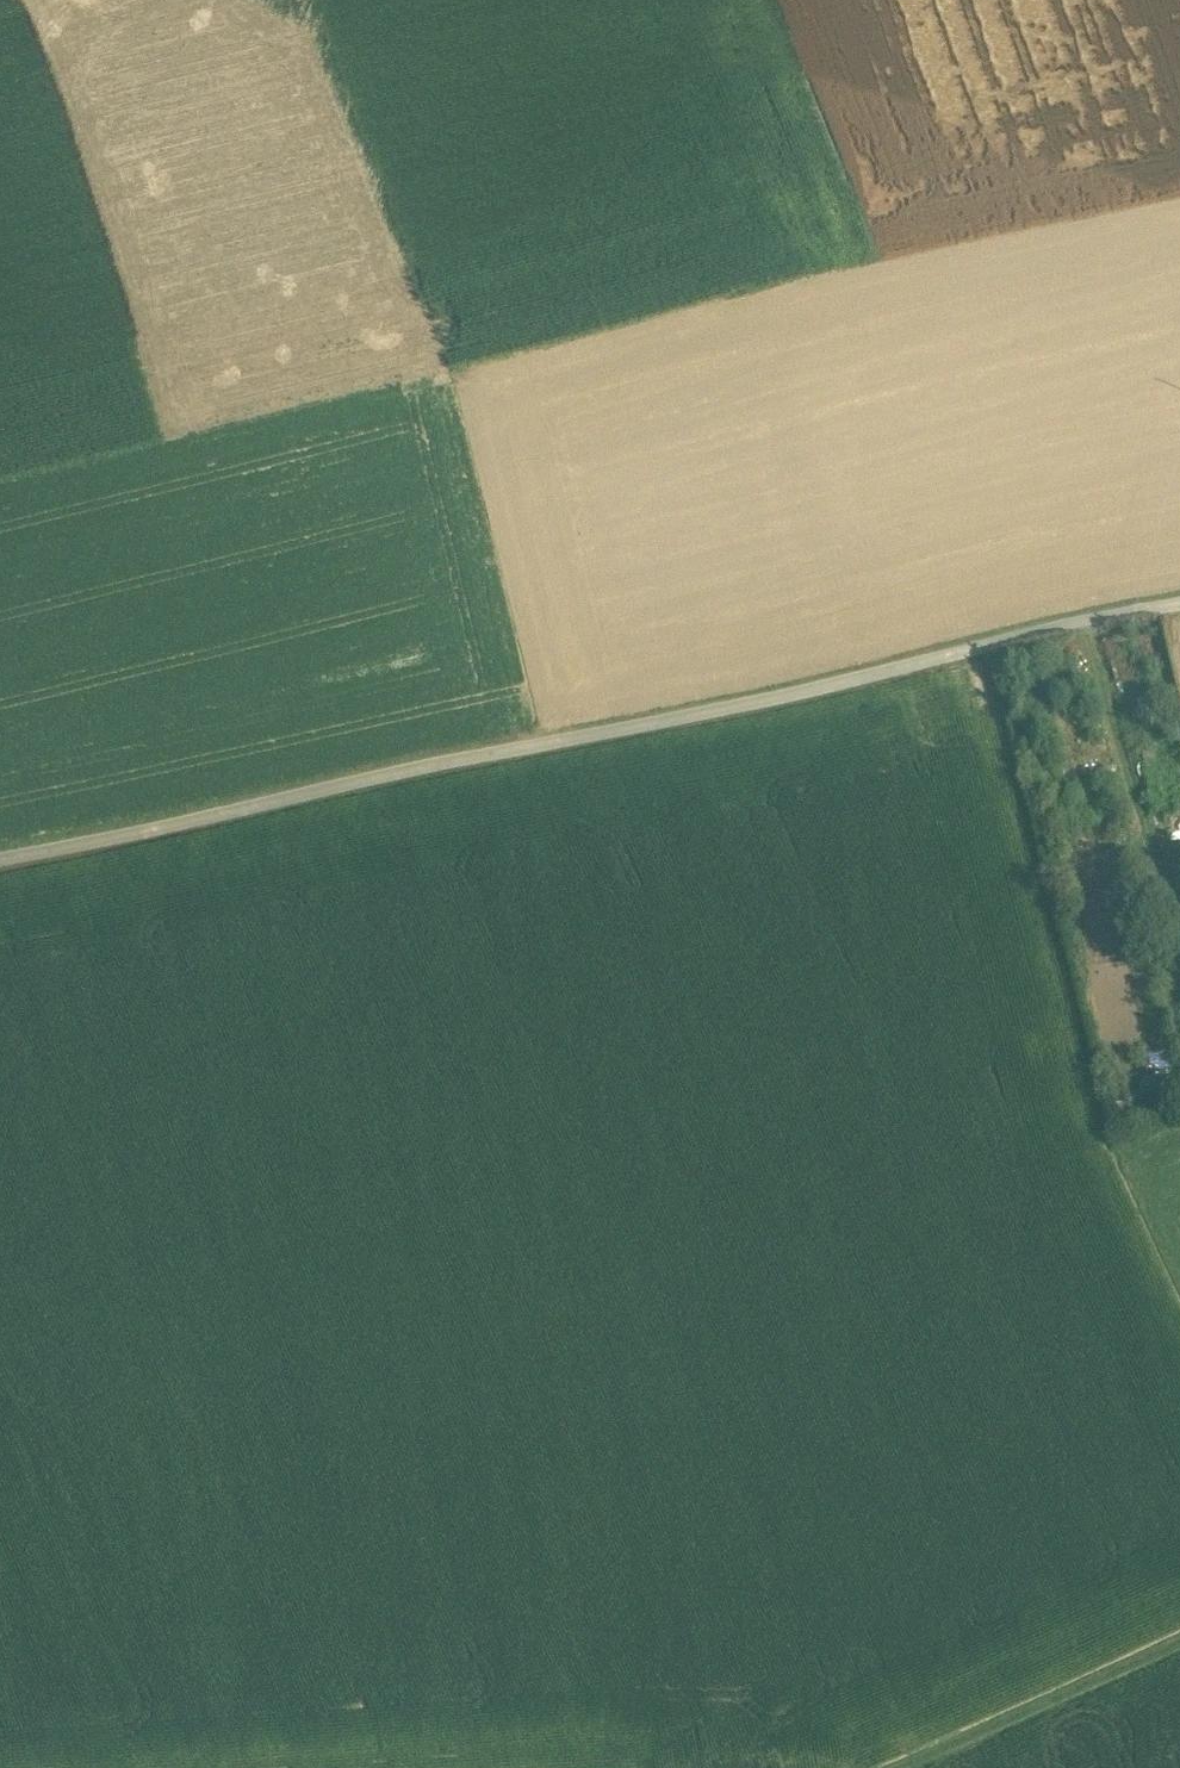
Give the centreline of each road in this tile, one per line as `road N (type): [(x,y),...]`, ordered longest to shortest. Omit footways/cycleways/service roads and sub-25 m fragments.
road 1 (track): [(0,861),(195,826),(496,746),(574,748),(1179,608)]

